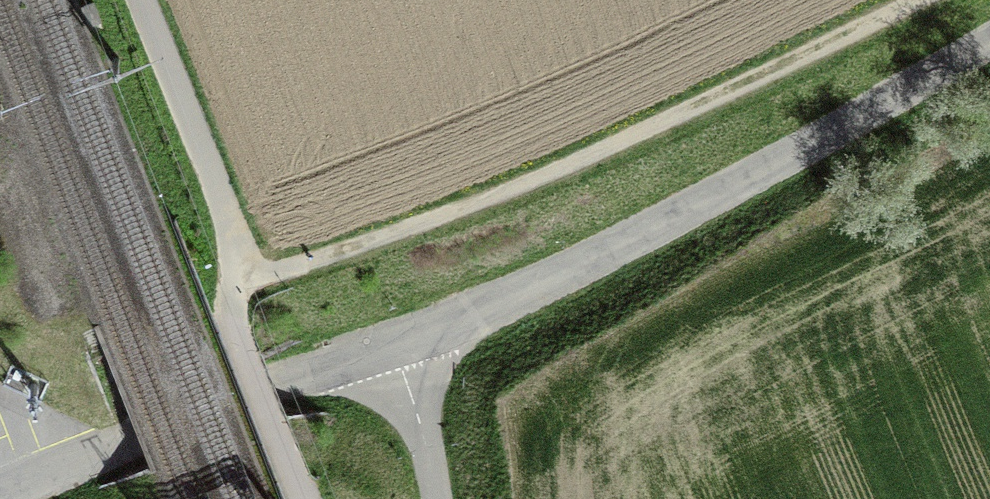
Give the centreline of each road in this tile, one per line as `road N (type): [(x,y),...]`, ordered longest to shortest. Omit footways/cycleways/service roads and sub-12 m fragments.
road 1 (track): [(911,0),(465,215),(271,282),(241,278)]
road 2 (unclassified): [(398,353),(678,226),(989,50)]
road 3 (unclassified): [(13,498),(398,353)]
road 4 (unclassified): [(432,498),(398,353)]

